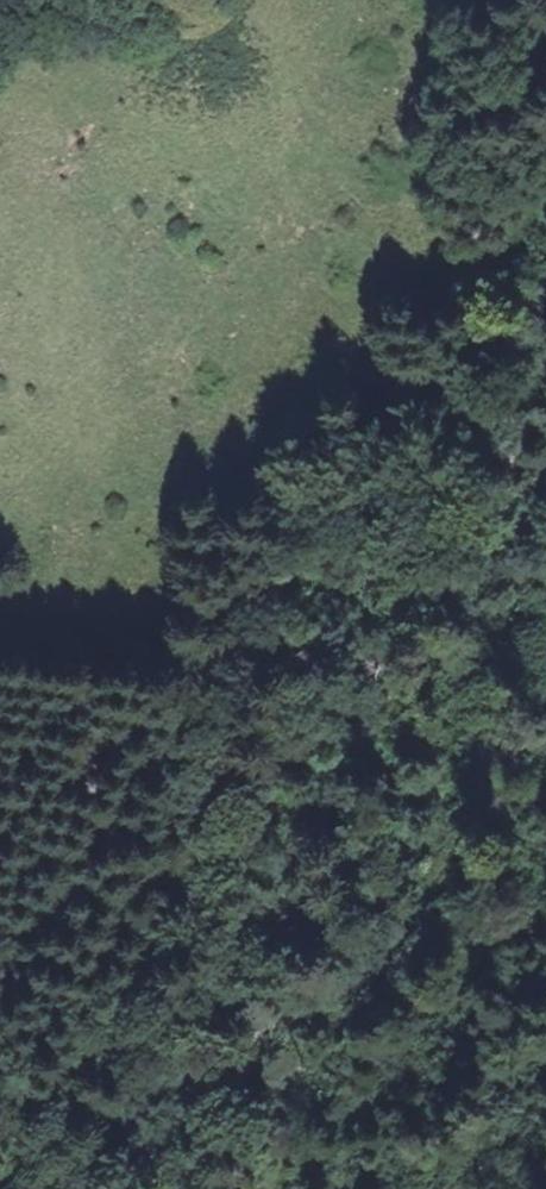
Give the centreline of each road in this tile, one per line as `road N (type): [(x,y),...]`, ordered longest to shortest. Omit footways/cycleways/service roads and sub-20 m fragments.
road 1 (track): [(545,693),(437,890),(368,981),(283,1188)]

